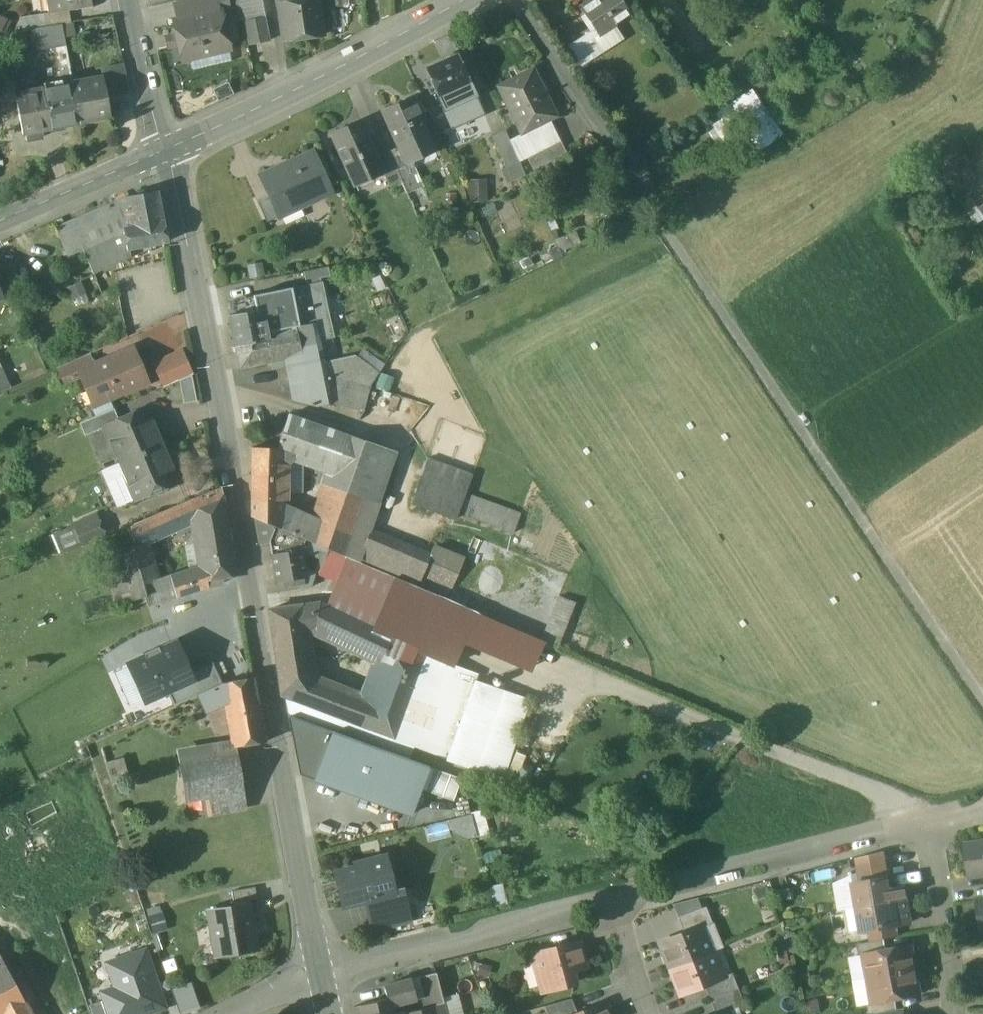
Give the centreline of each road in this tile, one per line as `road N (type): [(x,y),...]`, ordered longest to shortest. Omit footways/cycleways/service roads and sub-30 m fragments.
road 1 (tertiary): [(175,148),(317,983)]
road 2 (track): [(982,699),(516,0)]
road 3 (track): [(576,661),(925,810),(933,827)]
road 4 (secondary): [(466,0),(365,61),(175,148)]
road 5 (residential): [(615,900),(933,827)]
road 6 (residential): [(317,983),(615,900)]
road 7 (secondary): [(175,148),(0,224)]
road 8 (residential): [(933,827),(954,1013)]
road 9 (tertiary): [(136,0),(175,148)]

